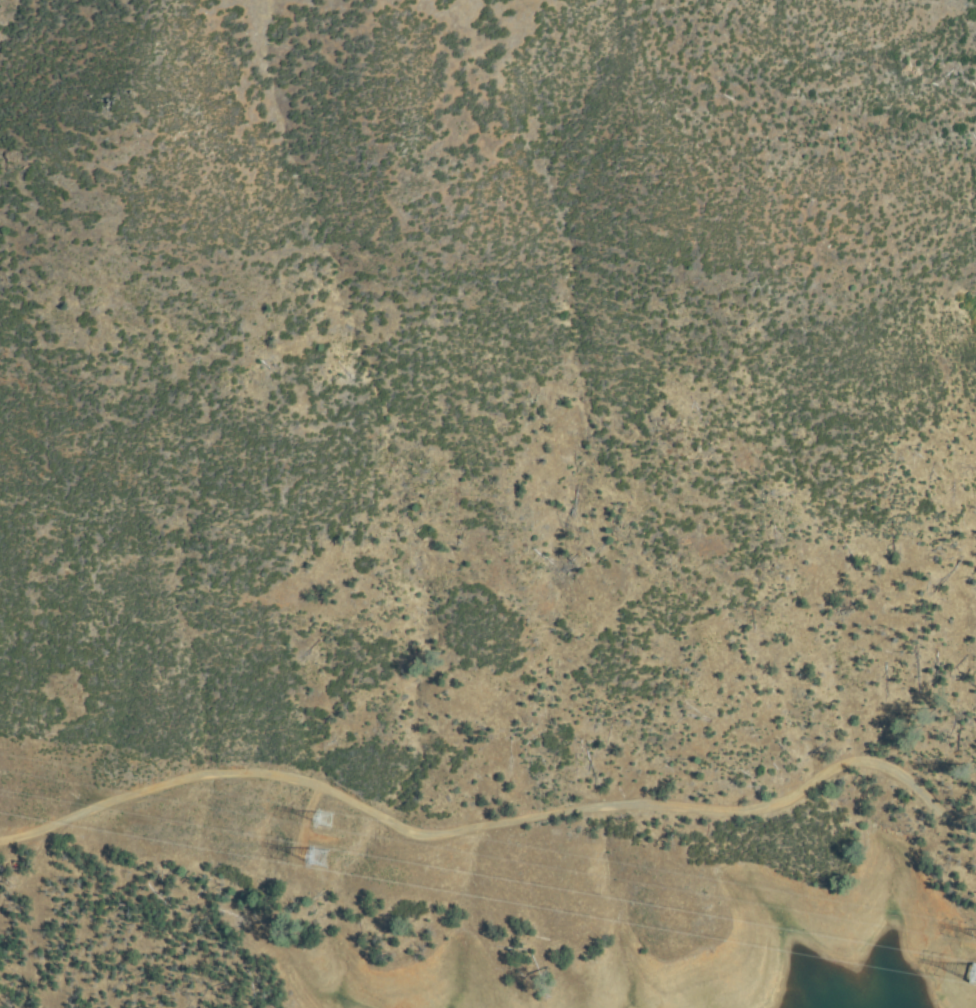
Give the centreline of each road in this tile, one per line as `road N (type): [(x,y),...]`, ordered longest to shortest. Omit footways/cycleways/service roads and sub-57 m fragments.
road 1 (track): [(975,825),(917,778),(868,756),(792,801),(612,801),(456,830),(434,830),(300,776),(220,770),(0,843)]

